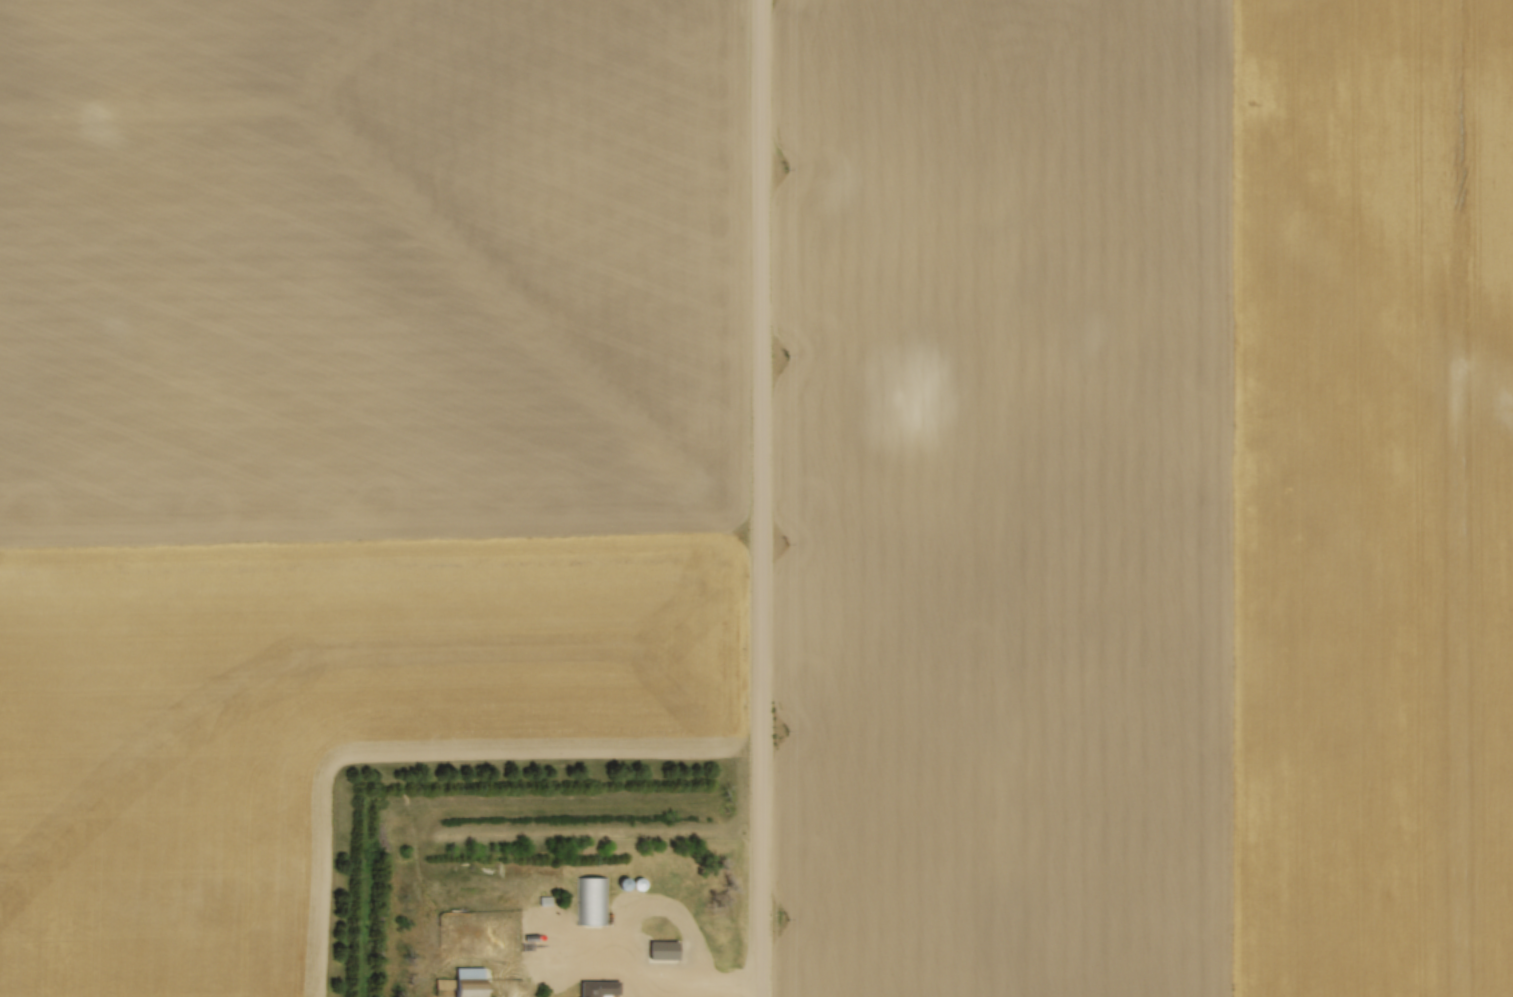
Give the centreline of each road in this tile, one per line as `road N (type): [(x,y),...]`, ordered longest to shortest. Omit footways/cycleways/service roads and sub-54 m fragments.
road 1 (tertiary): [(759,996),(761,0)]

